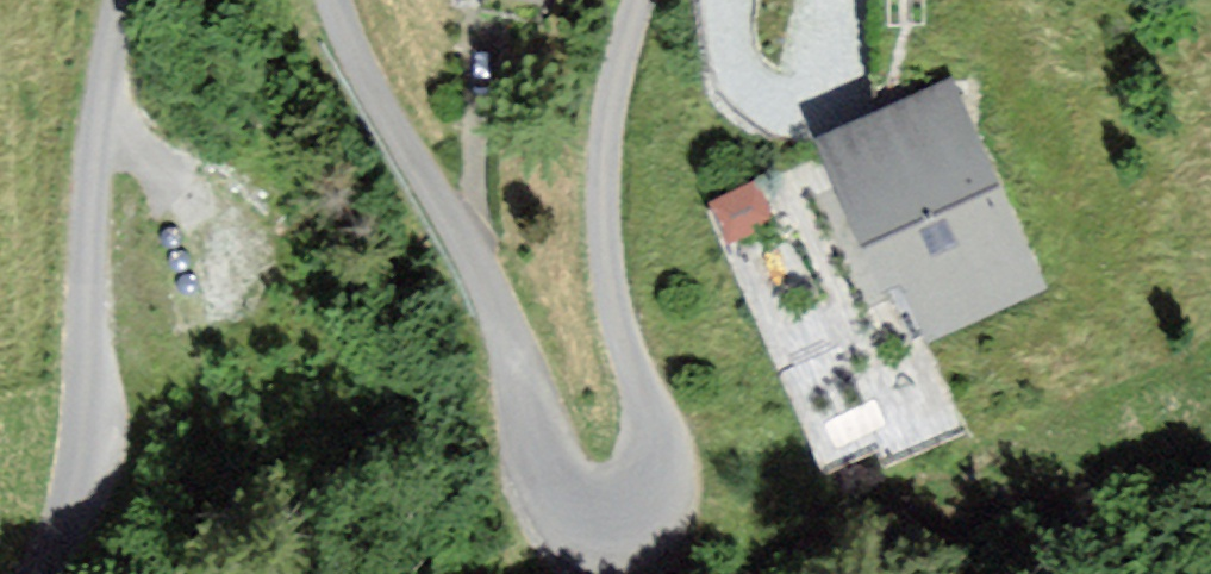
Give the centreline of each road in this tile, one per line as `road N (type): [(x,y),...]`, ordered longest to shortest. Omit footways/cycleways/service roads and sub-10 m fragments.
road 1 (unclassified): [(637,0),(607,125),(602,224),(616,315),(645,406),(650,463),(636,494),(602,508),(566,493),(554,474),(495,310),(354,54),(333,0)]
road 2 (unclassified): [(122,0),(86,240),(78,462),(64,530),(44,573)]

